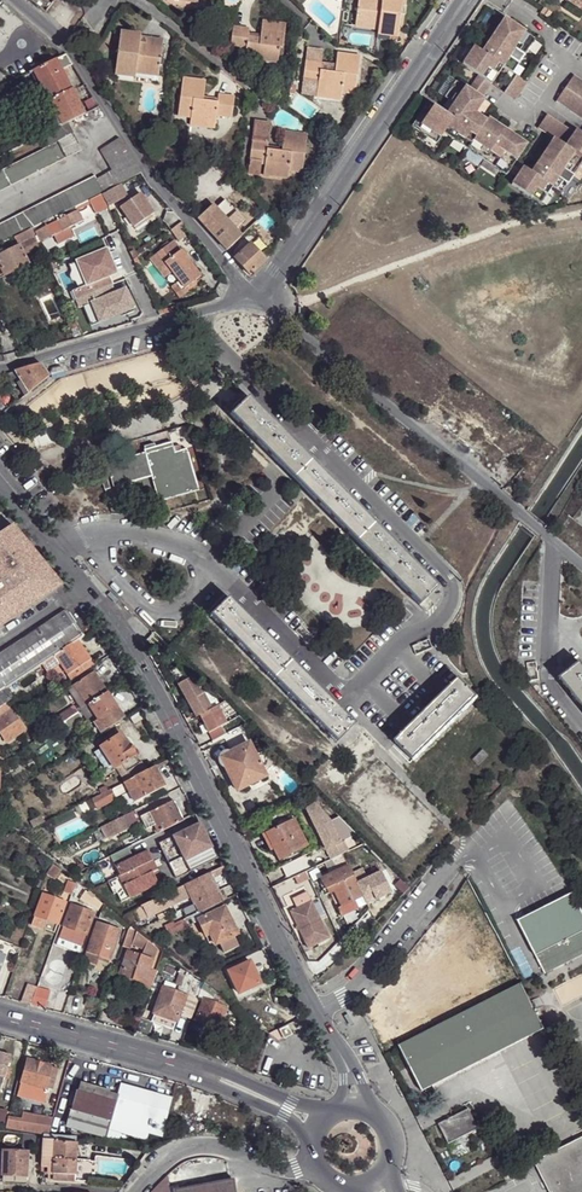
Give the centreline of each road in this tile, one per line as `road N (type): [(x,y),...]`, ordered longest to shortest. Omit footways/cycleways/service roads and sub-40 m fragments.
road 1 (unclassified): [(317,1011),(144,667),(84,586)]
road 2 (unclassified): [(251,297),(581,568)]
road 3 (unclassified): [(16,0),(72,51),(154,183),(251,297)]
road 4 (unclassified): [(251,297),(330,199),(465,0)]
road 5 (unclassified): [(251,297),(0,368)]
road 6 (unclassified): [(317,1011),(344,999),(458,863)]
road 7 (residential): [(132,1191),(181,1147),(204,1143),(296,1169),(315,1165)]
road 8 (primary): [(324,1116),(209,1066),(158,1058)]
road 9 (primary): [(158,1058),(284,1115),(311,1142)]
road 10 (primary): [(0,1017),(158,1058)]
road 11 (unclassified): [(84,586),(0,485)]

